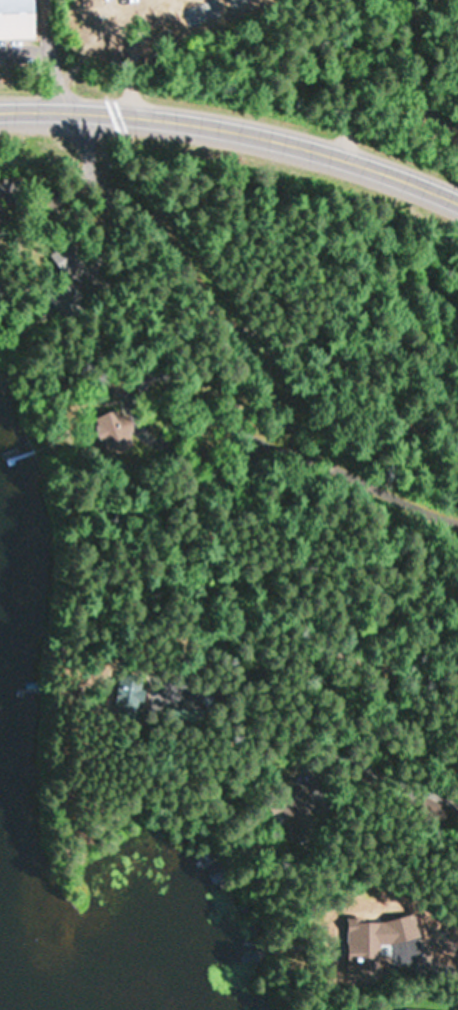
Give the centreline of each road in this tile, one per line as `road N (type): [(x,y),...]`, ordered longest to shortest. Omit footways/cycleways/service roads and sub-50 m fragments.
road 1 (residential): [(457,510),(337,469),(290,427),(154,223),(95,158),(84,106)]
road 2 (trunk): [(457,198),(216,121),(110,107),(0,111)]

